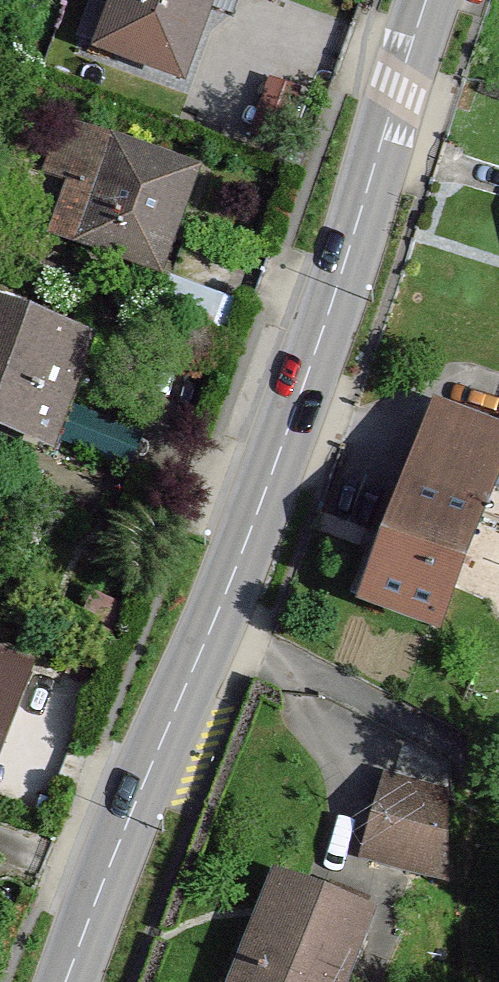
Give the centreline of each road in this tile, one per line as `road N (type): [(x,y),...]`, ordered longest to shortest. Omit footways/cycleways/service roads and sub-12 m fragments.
road 1 (primary): [(213,625),(297,408),(425,0)]
road 2 (primary): [(65,981),(213,625)]
road 3 (residential): [(456,748),(213,625)]

